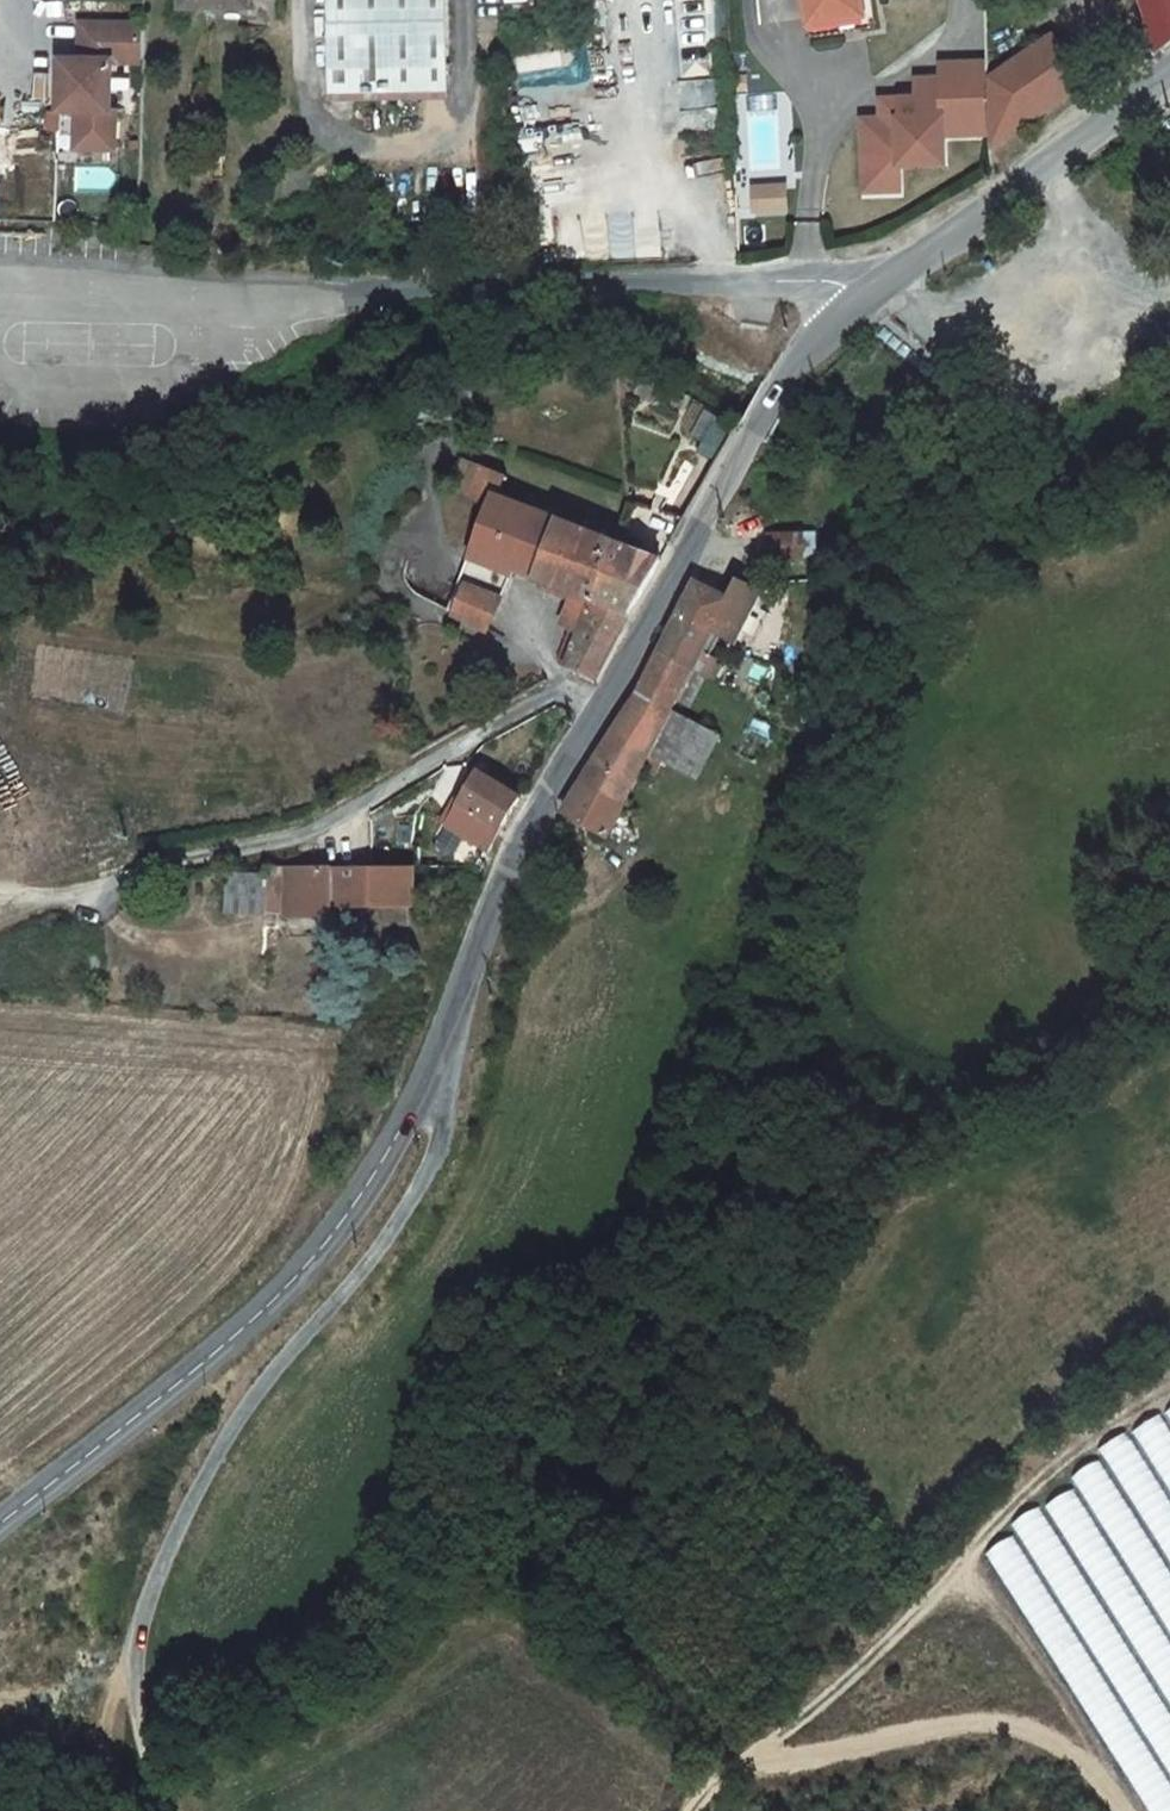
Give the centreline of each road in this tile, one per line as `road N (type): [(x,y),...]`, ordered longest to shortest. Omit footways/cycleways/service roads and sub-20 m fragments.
road 1 (tertiary): [(1169,64),(871,288),(781,378),(603,708)]
road 2 (unclassified): [(437,1052),(430,1161),(223,1431),(135,1632),(142,1731),(170,1810)]
road 3 (tertiary): [(437,1052),(321,1245),(209,1359),(0,1524)]
road 4 (residential): [(603,708),(559,691),(314,830),(64,896)]
road 5 (track): [(755,1750),(838,1682),(1072,1454),(1169,1395)]
road 6 (track): [(1114,1810),(1074,1755),(994,1720),(785,1763),(755,1750),(693,1810)]
road 7 (tertiary): [(603,708),(501,874),(437,1052)]
road 8 (track): [(95,1810),(97,1760),(135,1632)]

